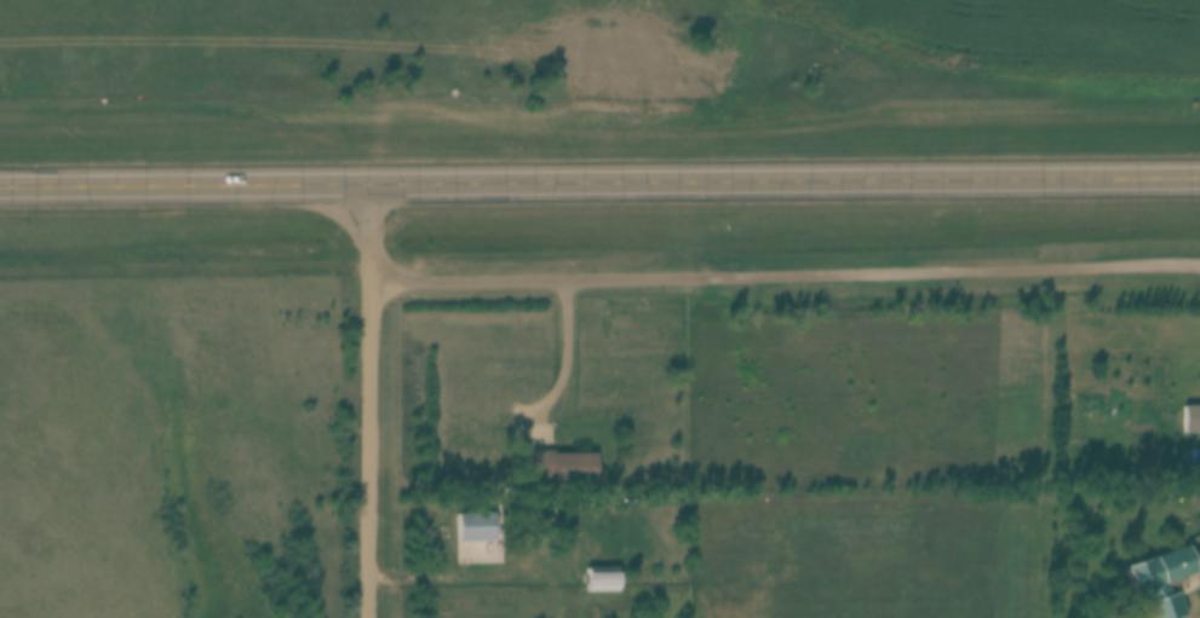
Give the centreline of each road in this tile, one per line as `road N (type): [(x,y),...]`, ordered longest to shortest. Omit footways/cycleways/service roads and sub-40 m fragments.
road 1 (primary): [(0,182),(1199,170)]
road 2 (residential): [(367,283),(1199,263)]
road 3 (residential): [(369,617),(367,178)]

